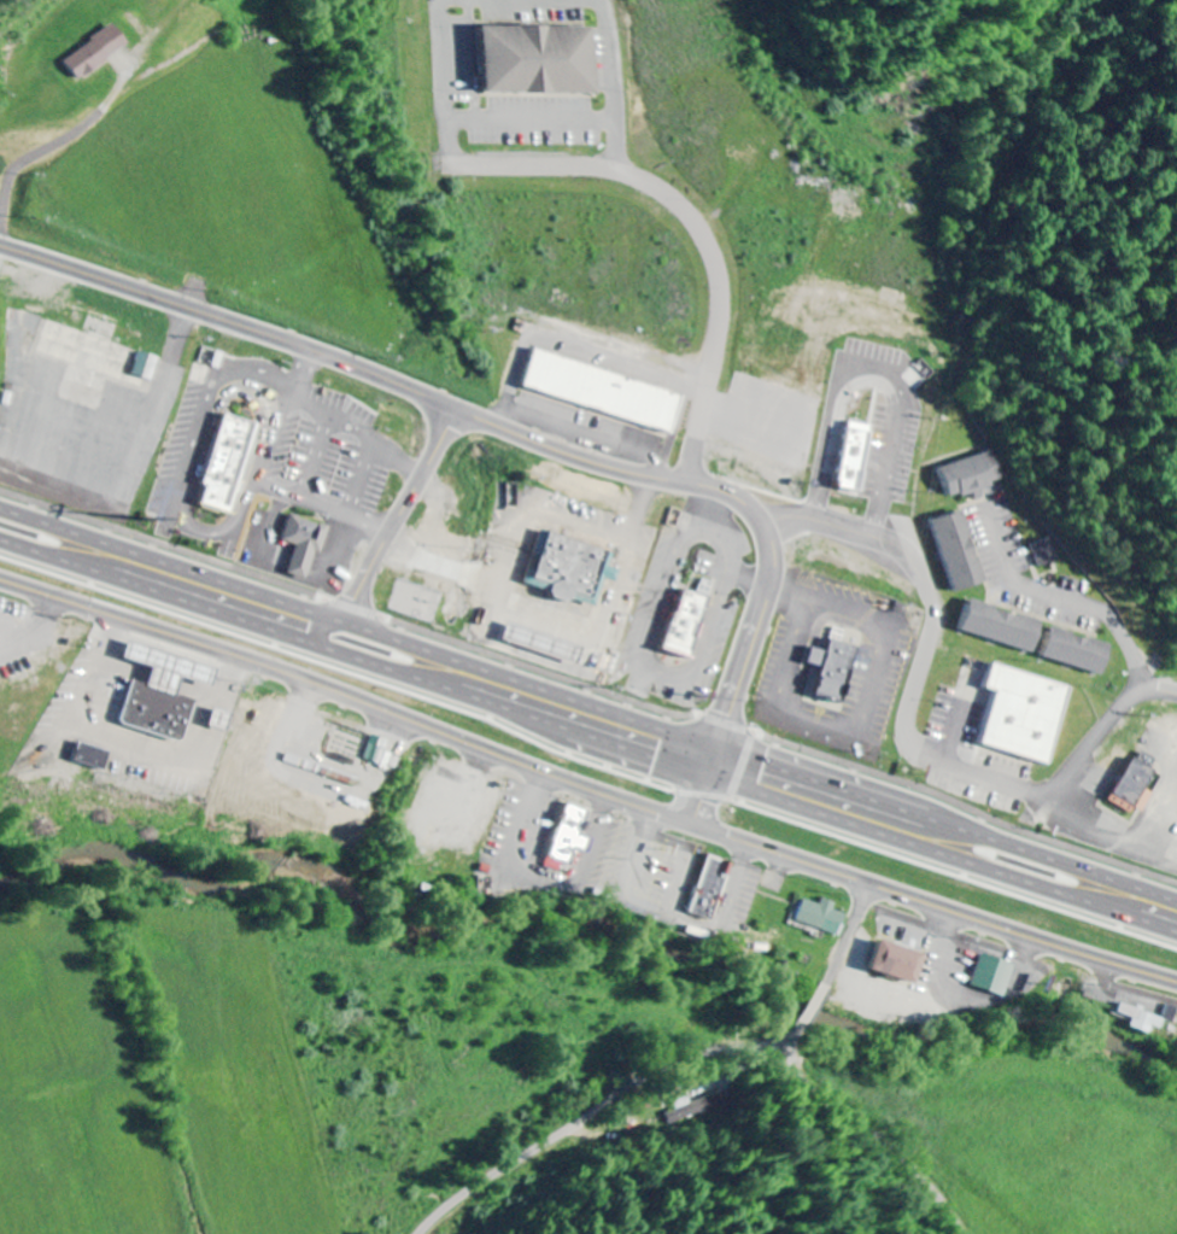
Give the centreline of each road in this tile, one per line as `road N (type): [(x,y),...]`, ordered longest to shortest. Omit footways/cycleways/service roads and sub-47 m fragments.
road 1 (residential): [(0,585),(1176,984)]
road 2 (trunk): [(0,536),(1176,932)]
road 3 (trunk): [(1176,896),(0,508)]
road 4 (residential): [(0,245),(392,381),(603,469),(721,490),(749,504),(771,539),(773,574),(692,819)]
road 5 (residential): [(434,1233),(672,1068),(781,1042),(813,1017)]
road 6 (track): [(813,1017),(802,1036),(802,1070),(889,1135),(972,1233)]
road 7 (residential): [(1176,692),(1146,684),(1112,621),(1025,587),(989,501)]
road 8 (residential): [(461,410),(342,625)]

